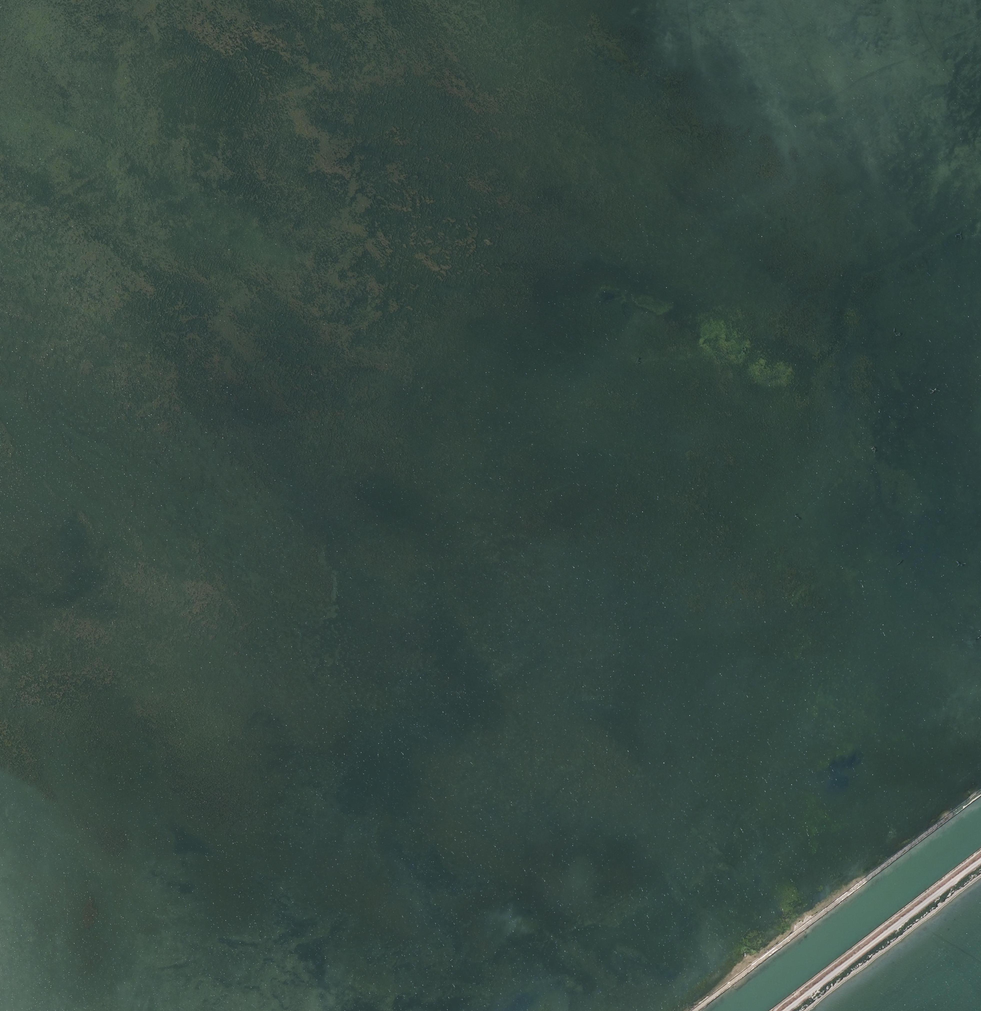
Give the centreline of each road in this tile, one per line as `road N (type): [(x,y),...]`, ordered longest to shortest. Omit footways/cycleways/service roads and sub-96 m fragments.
road 1 (track): [(980,861),(786,1010)]
road 2 (track): [(696,1010),(822,915)]

